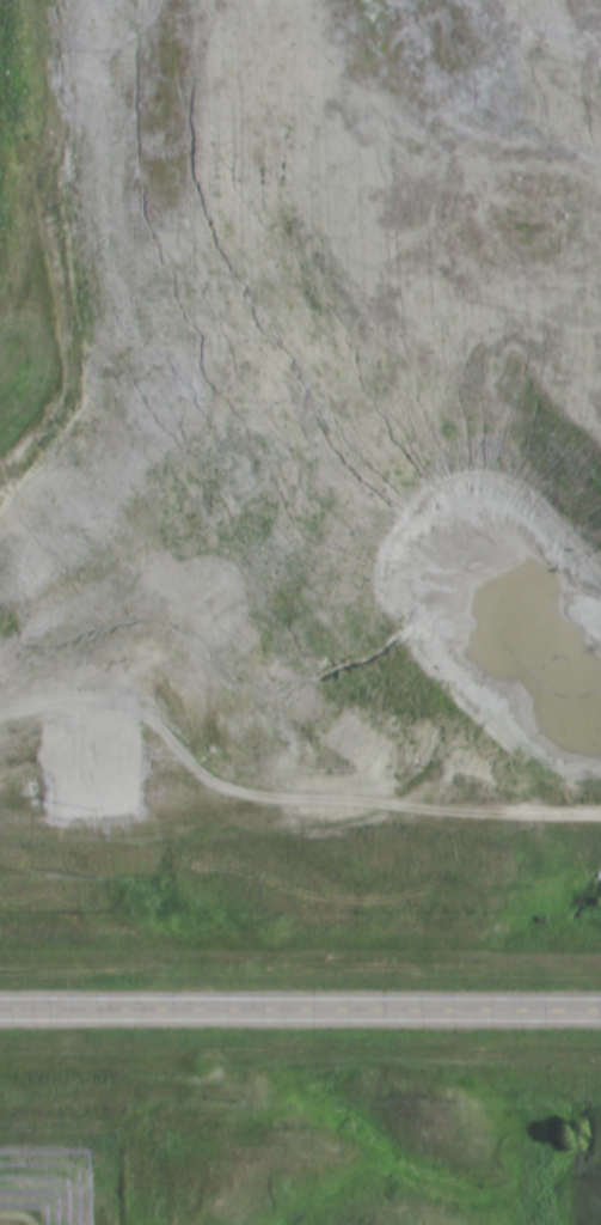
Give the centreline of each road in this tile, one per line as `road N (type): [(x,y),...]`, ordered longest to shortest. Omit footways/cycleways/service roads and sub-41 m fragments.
road 1 (primary): [(0,1011),(600,1011)]

